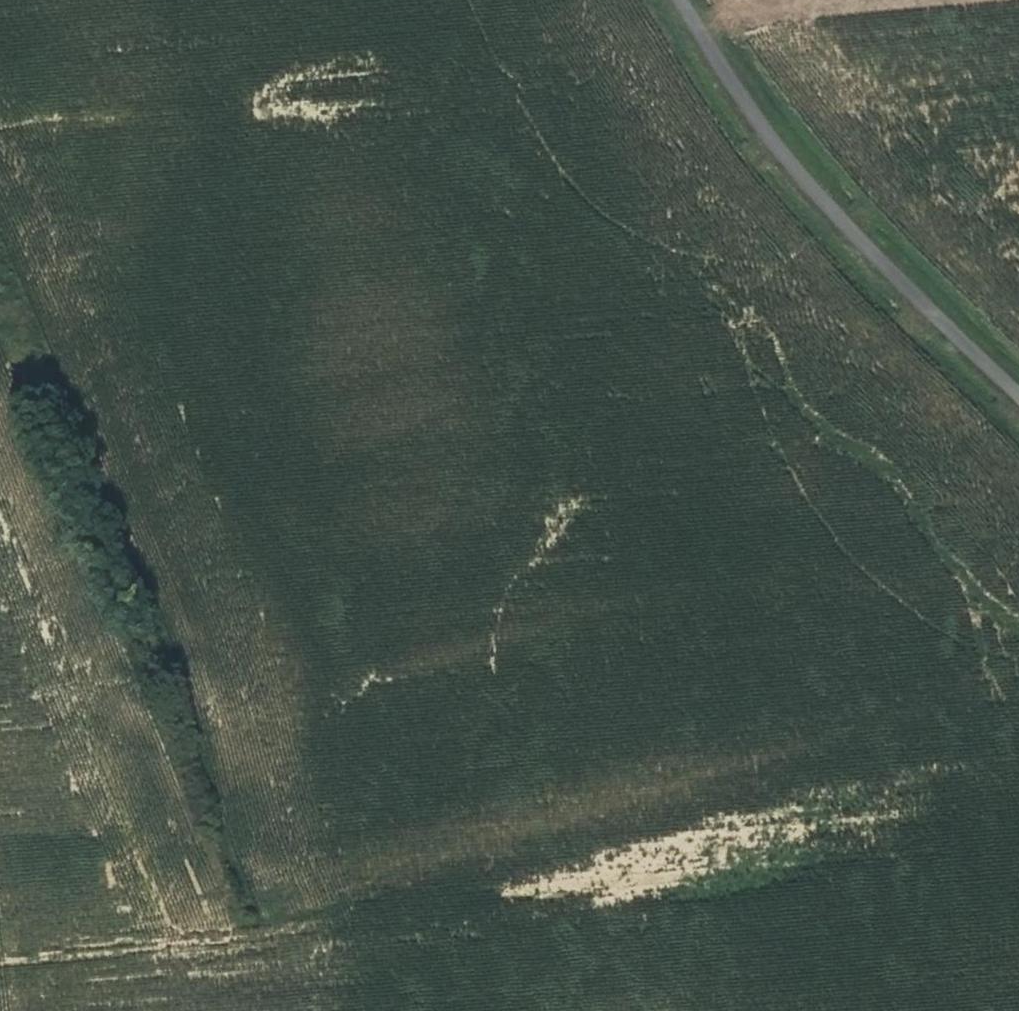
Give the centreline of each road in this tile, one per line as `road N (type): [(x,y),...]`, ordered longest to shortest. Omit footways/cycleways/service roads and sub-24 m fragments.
road 1 (residential): [(1018,393),(824,201),(765,130),(682,0)]

